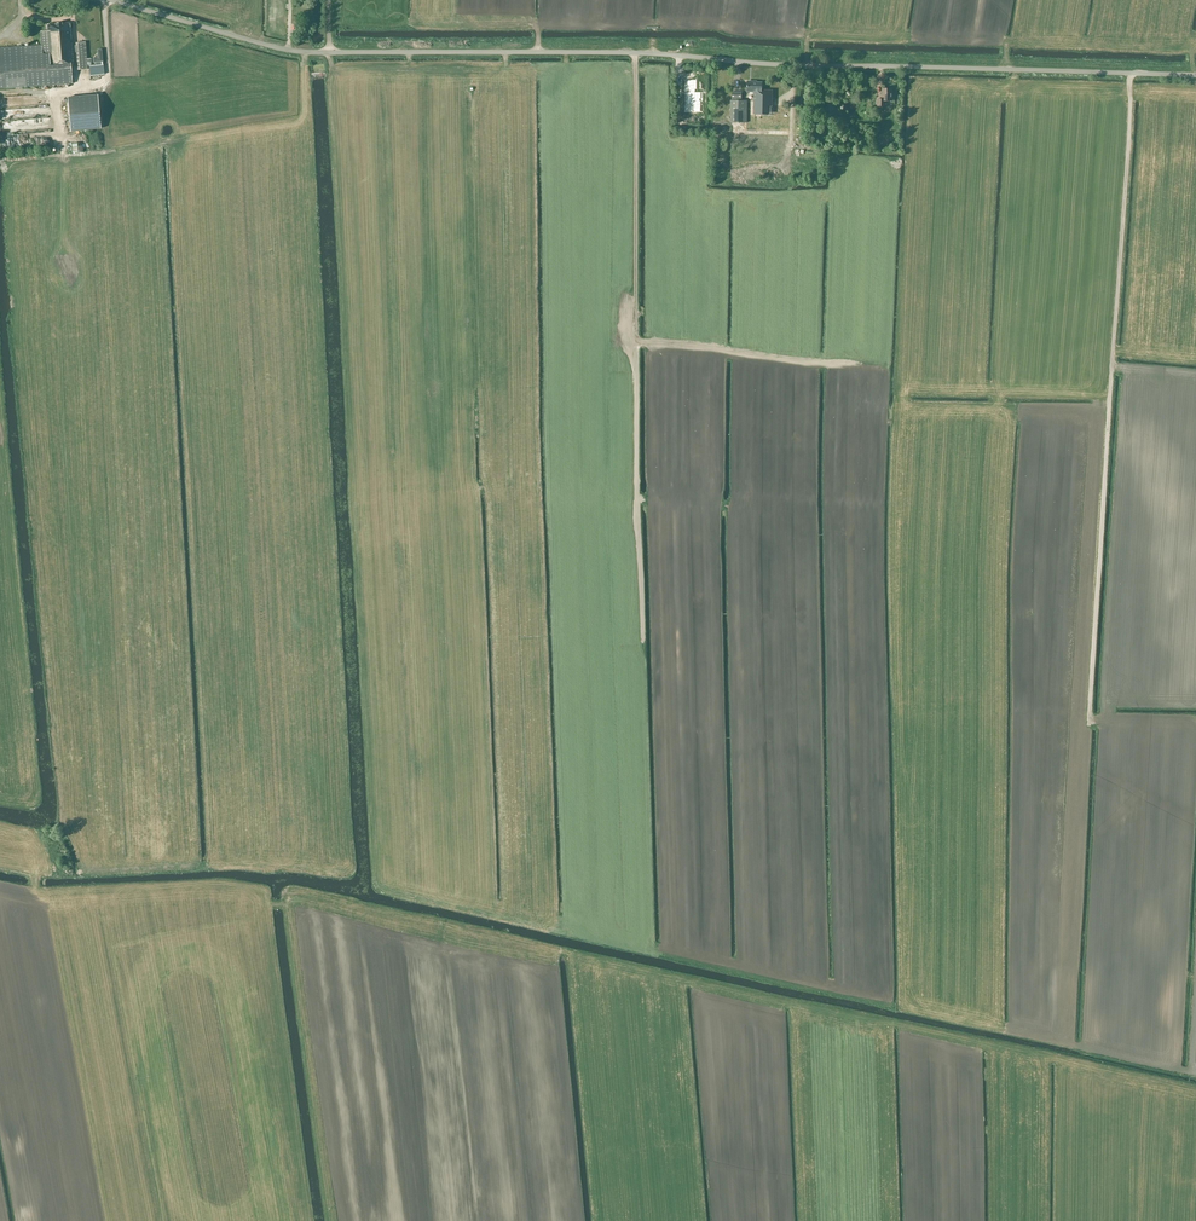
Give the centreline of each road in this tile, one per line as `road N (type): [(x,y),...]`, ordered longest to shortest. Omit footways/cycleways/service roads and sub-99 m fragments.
road 1 (unclassified): [(1195,76),(584,52),(314,53),(107,0)]

